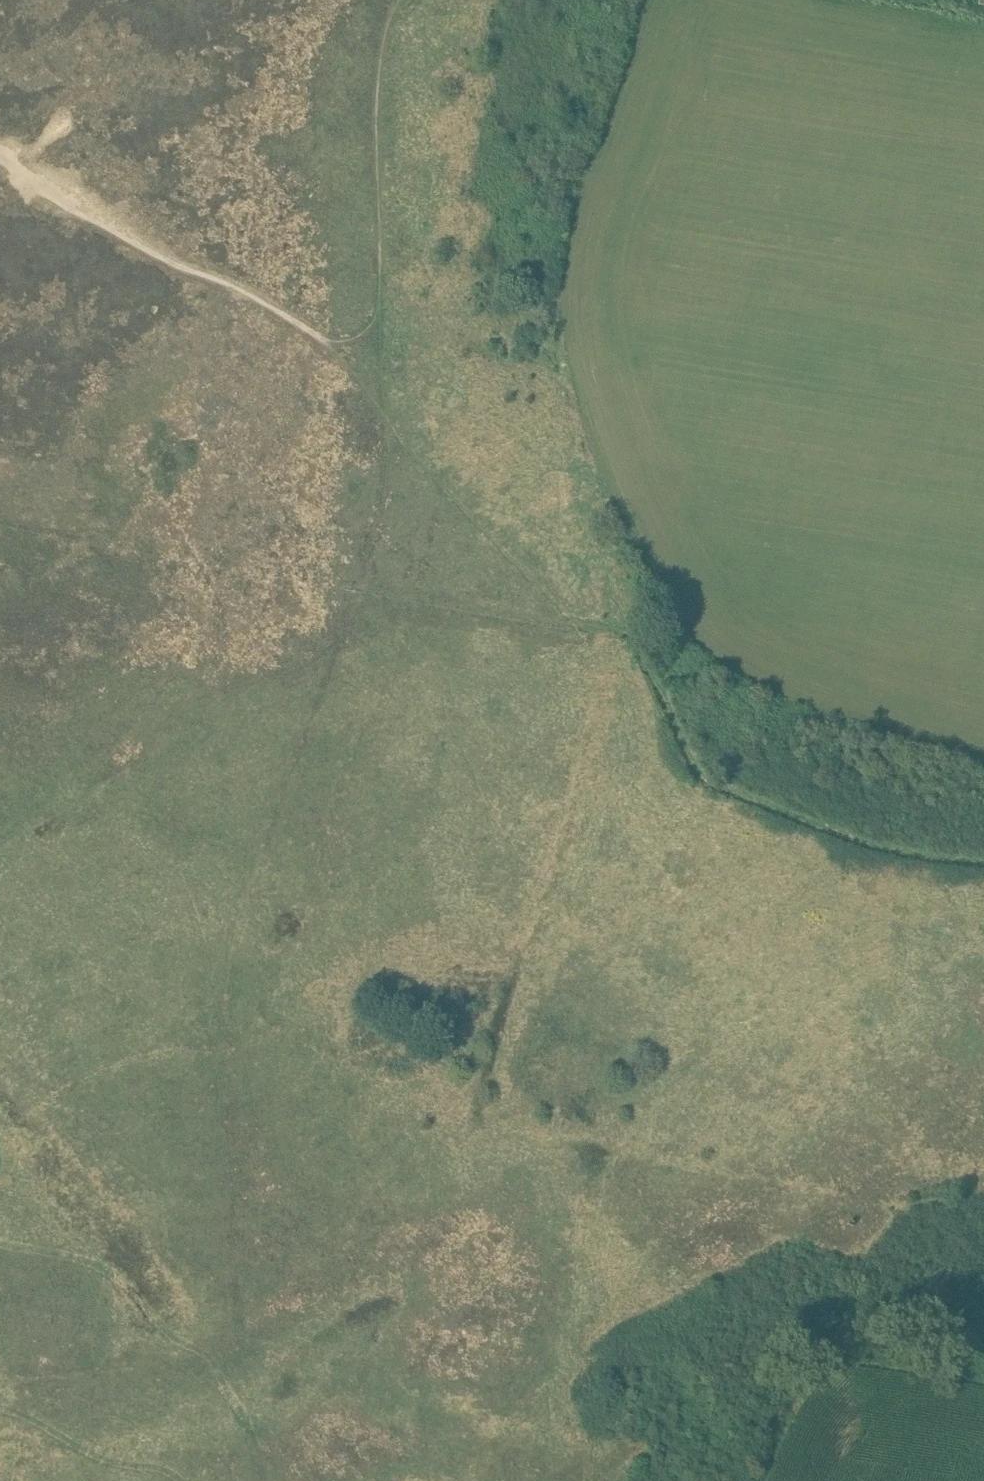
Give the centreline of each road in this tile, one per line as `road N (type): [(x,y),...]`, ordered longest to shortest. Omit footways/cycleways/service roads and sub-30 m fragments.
road 1 (track): [(401,0),(384,48),(383,345),(368,363),(101,219),(0,150)]

